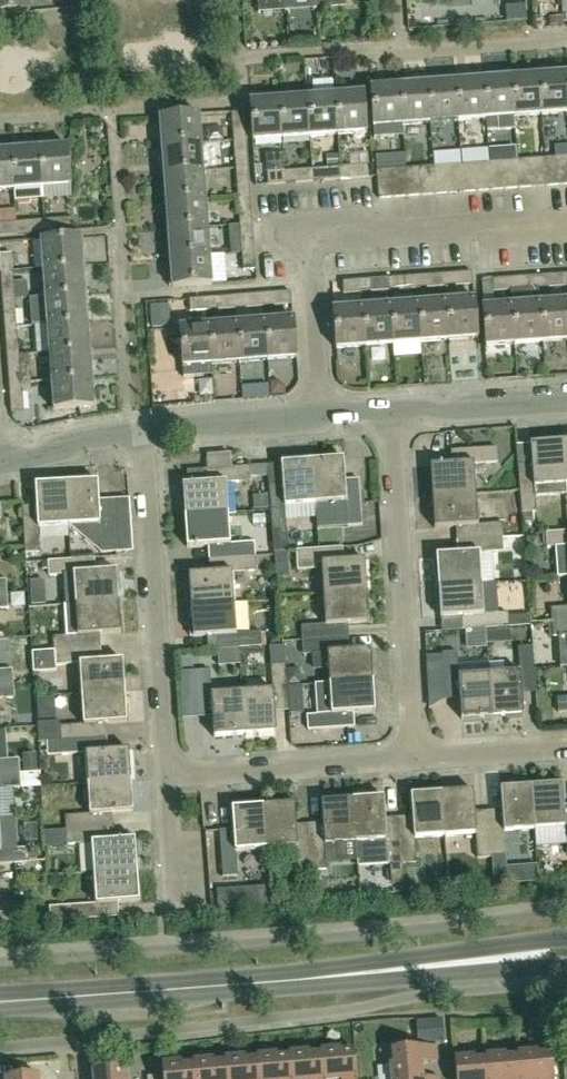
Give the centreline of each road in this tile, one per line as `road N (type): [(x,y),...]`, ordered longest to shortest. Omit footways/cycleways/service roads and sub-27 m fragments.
road 1 (tertiary): [(0,1001),(566,953)]
road 2 (residential): [(152,761),(128,420)]
road 3 (residential): [(394,742),(376,401)]
road 4 (residential): [(128,420),(376,401)]
road 5 (residential): [(152,761),(394,742)]
road 6 (residential): [(376,401),(566,382)]
road 7 (residential): [(394,742),(566,728)]
road 8 (residential): [(0,442),(128,420)]

